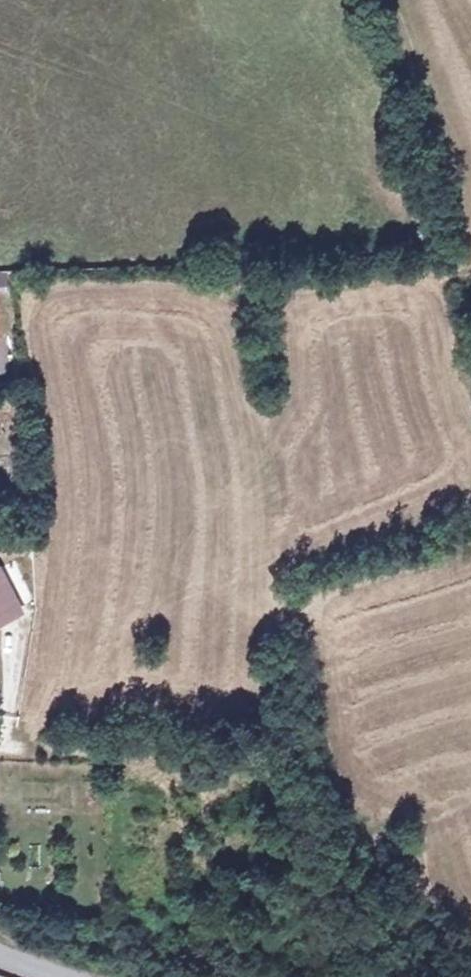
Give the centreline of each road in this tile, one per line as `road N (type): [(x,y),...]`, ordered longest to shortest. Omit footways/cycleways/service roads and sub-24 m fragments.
road 1 (track): [(187,779),(129,755),(0,749)]

